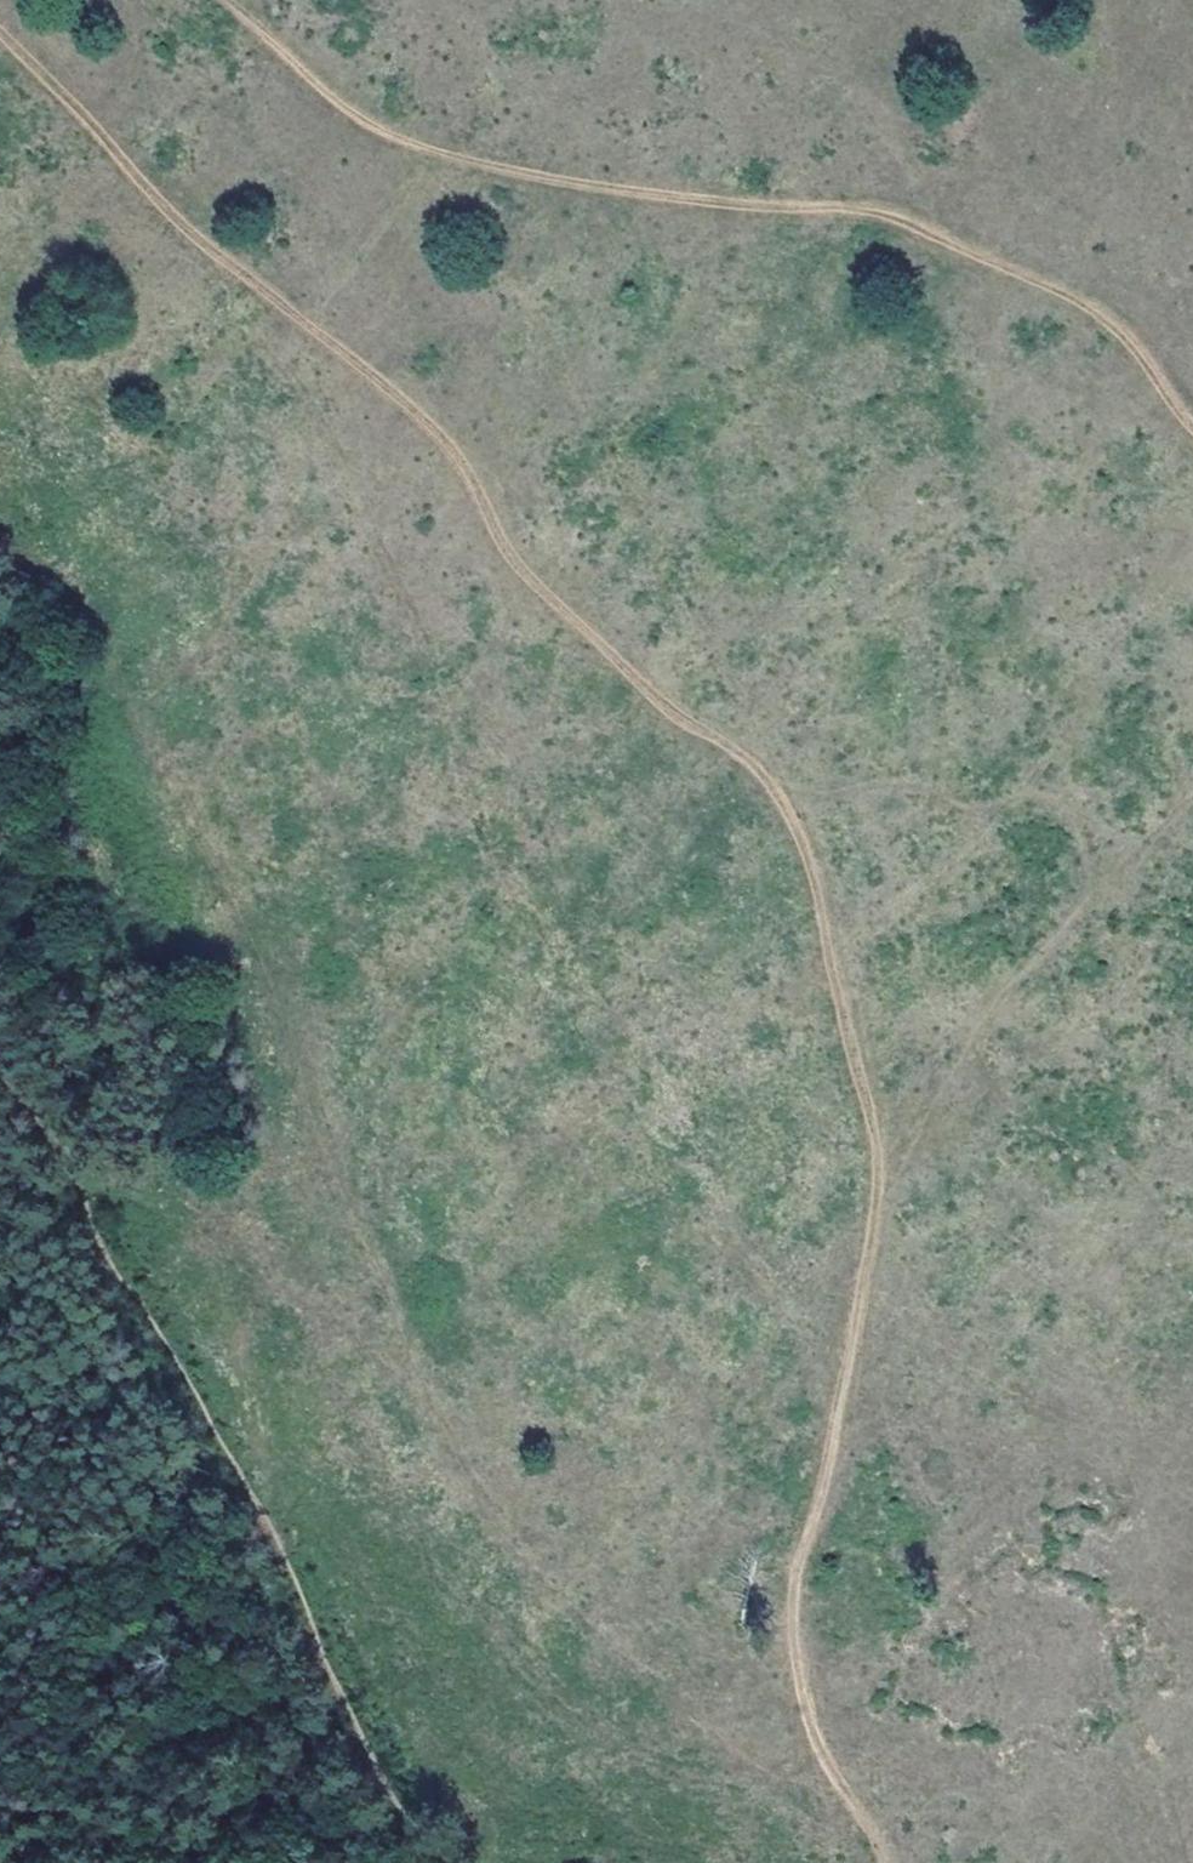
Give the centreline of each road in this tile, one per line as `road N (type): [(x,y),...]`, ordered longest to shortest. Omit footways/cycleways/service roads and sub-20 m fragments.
road 1 (track): [(909,1862),(906,1819),(864,1798),(822,1733),(802,1631),(803,1581),(872,1284),(912,1148),(997,987),(1063,933),(1092,888),(1093,843),(1077,804),(1054,783),(1038,780),(976,793),(915,768),(839,780),(800,776),(756,732),(683,714),(633,649),(527,550),(470,442),(447,415),(148,173),(0,15)]
road 2 (track): [(223,0),(364,123),(411,144),(562,182),(690,200),(894,209),(1086,301),(1126,331),(1192,420)]
road 3 (track): [(449,1862),(406,1810),(287,1562),(109,1239),(43,1097),(0,1038)]

